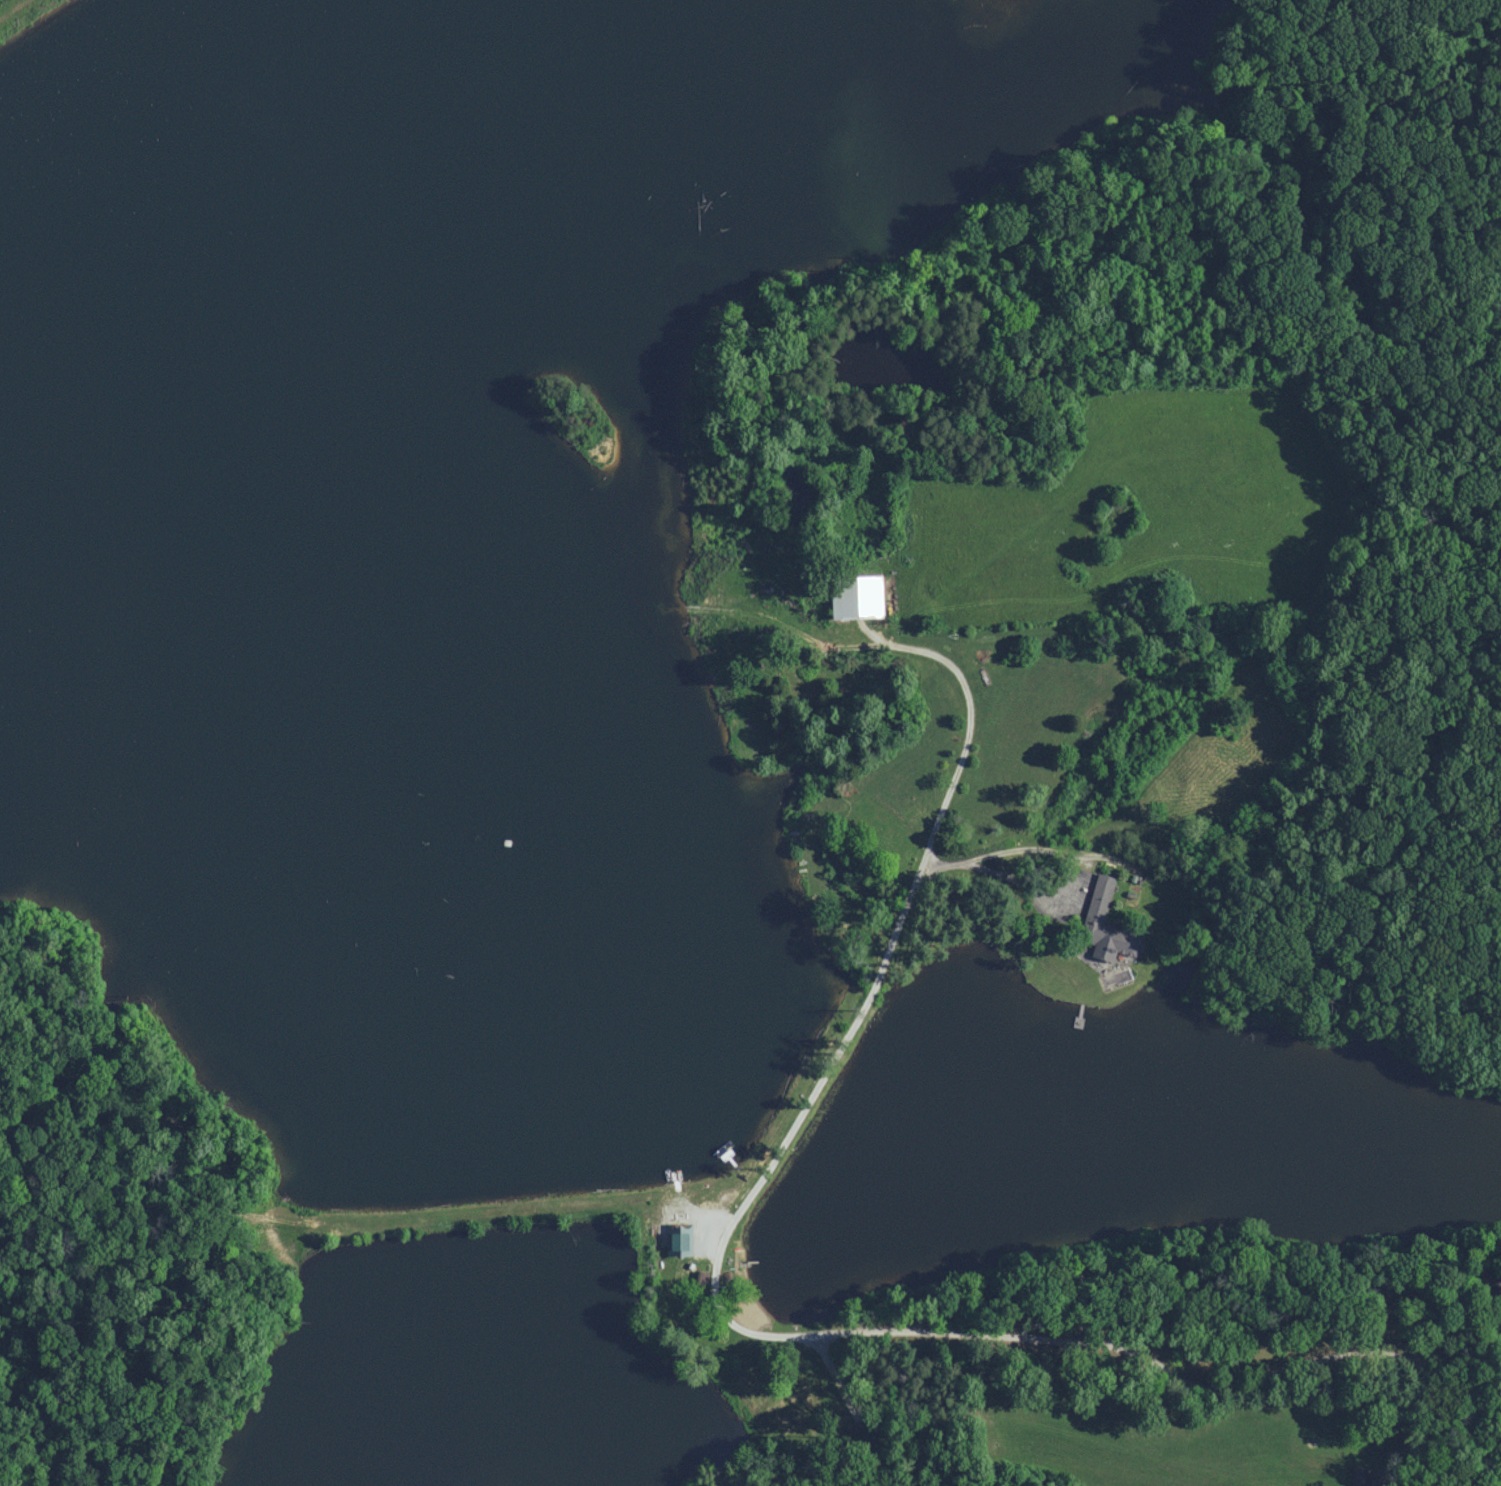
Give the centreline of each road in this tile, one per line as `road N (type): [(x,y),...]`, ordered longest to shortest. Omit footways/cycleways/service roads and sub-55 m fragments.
road 1 (residential): [(837,1332),(743,1330),(726,1313),(717,1280),(734,1214),(772,1171),(844,1057),(894,950),(962,746),(968,712),(954,662),(858,615)]
road 2 (residential): [(1500,1406),(1369,1347),(1288,1351),(1211,1371),(1182,1369),(1100,1338),(837,1332)]

